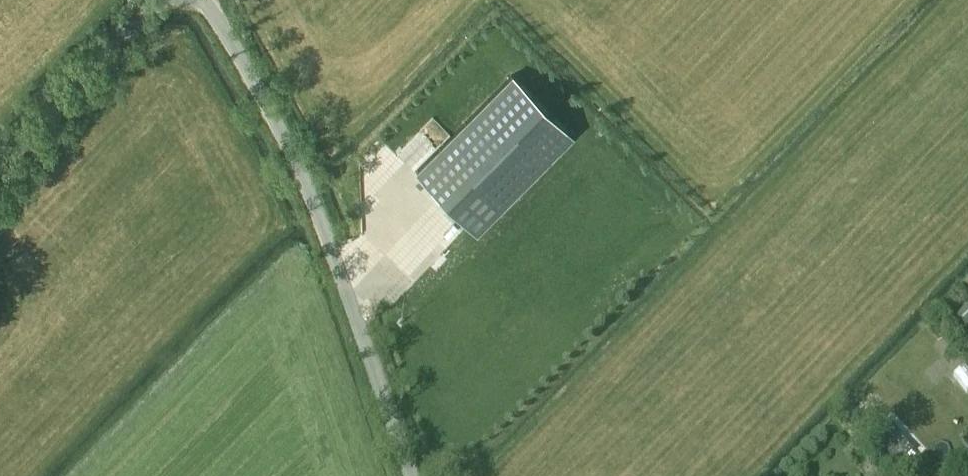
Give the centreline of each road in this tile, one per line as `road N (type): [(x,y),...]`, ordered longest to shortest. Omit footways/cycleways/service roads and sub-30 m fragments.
road 1 (unclassified): [(414,475),(310,189),(207,0)]

